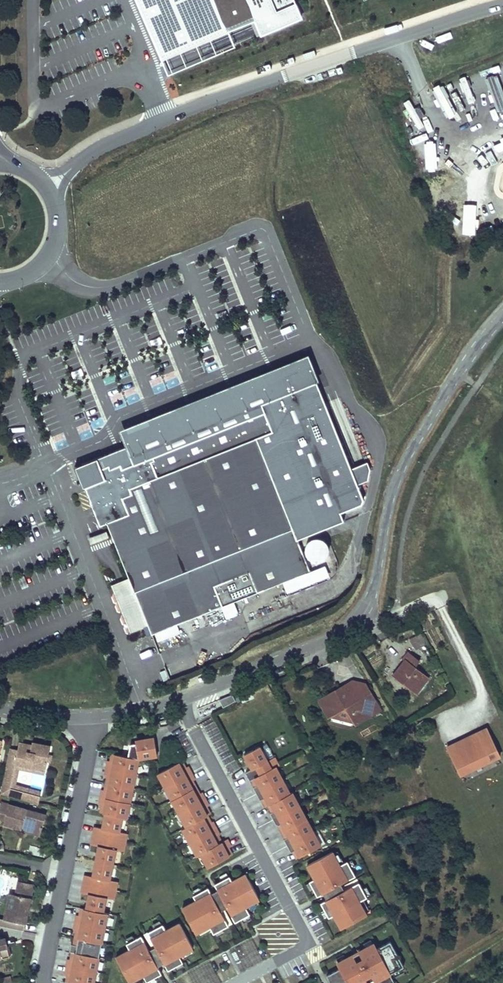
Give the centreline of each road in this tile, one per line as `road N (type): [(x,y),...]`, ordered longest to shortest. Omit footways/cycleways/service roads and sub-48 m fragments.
road 1 (residential): [(179,700),(330,639),(362,614),(399,475),(502,316)]
road 2 (residential): [(75,165),(99,147),(319,61),(502,6)]
road 3 (residential): [(179,700),(310,944),(236,982)]
road 4 (residential): [(64,870),(94,717)]
road 5 (tertiary): [(0,282),(24,277),(52,251),(58,232),(52,194)]

